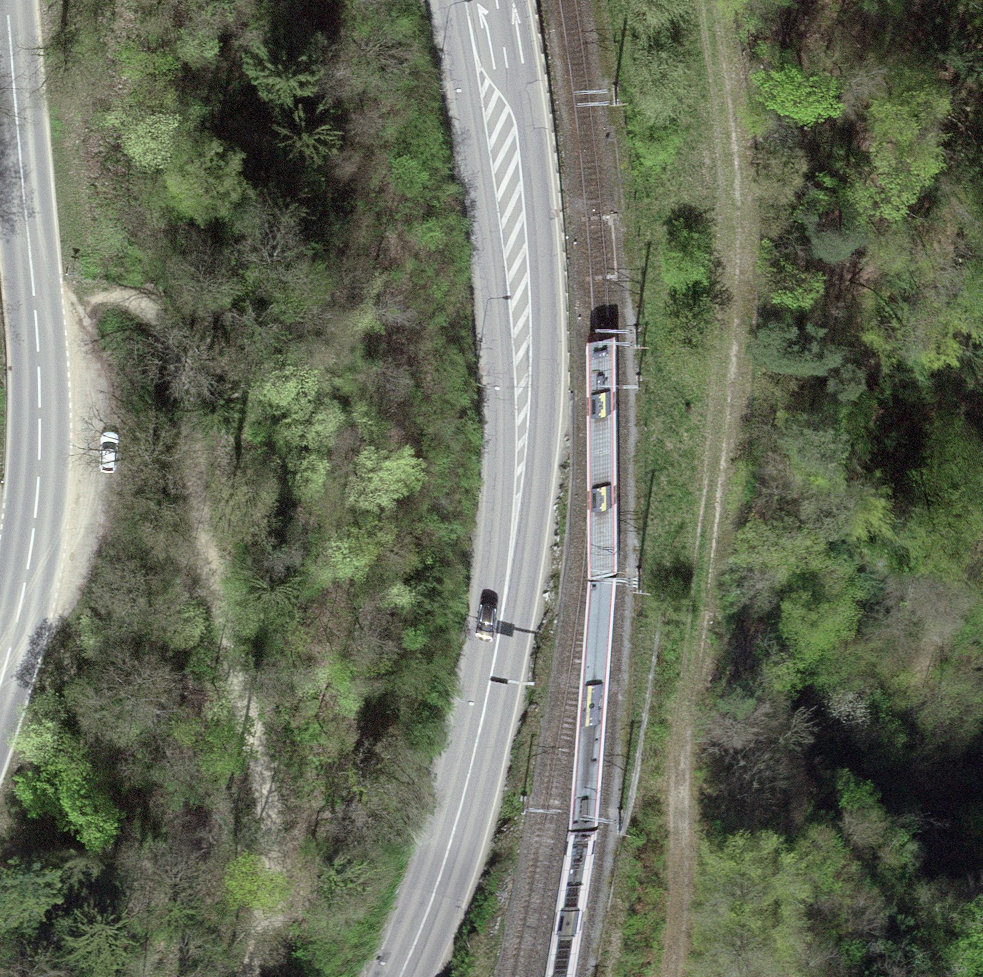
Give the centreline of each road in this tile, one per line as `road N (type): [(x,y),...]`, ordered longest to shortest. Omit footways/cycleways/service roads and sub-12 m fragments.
road 1 (primary): [(397,976),(446,865),(510,558),(520,328),(479,0)]
road 2 (track): [(673,976),(684,880),(678,791),(730,255),(710,15)]
road 3 (tertiary): [(6,0),(40,414),(27,576),(0,682)]

